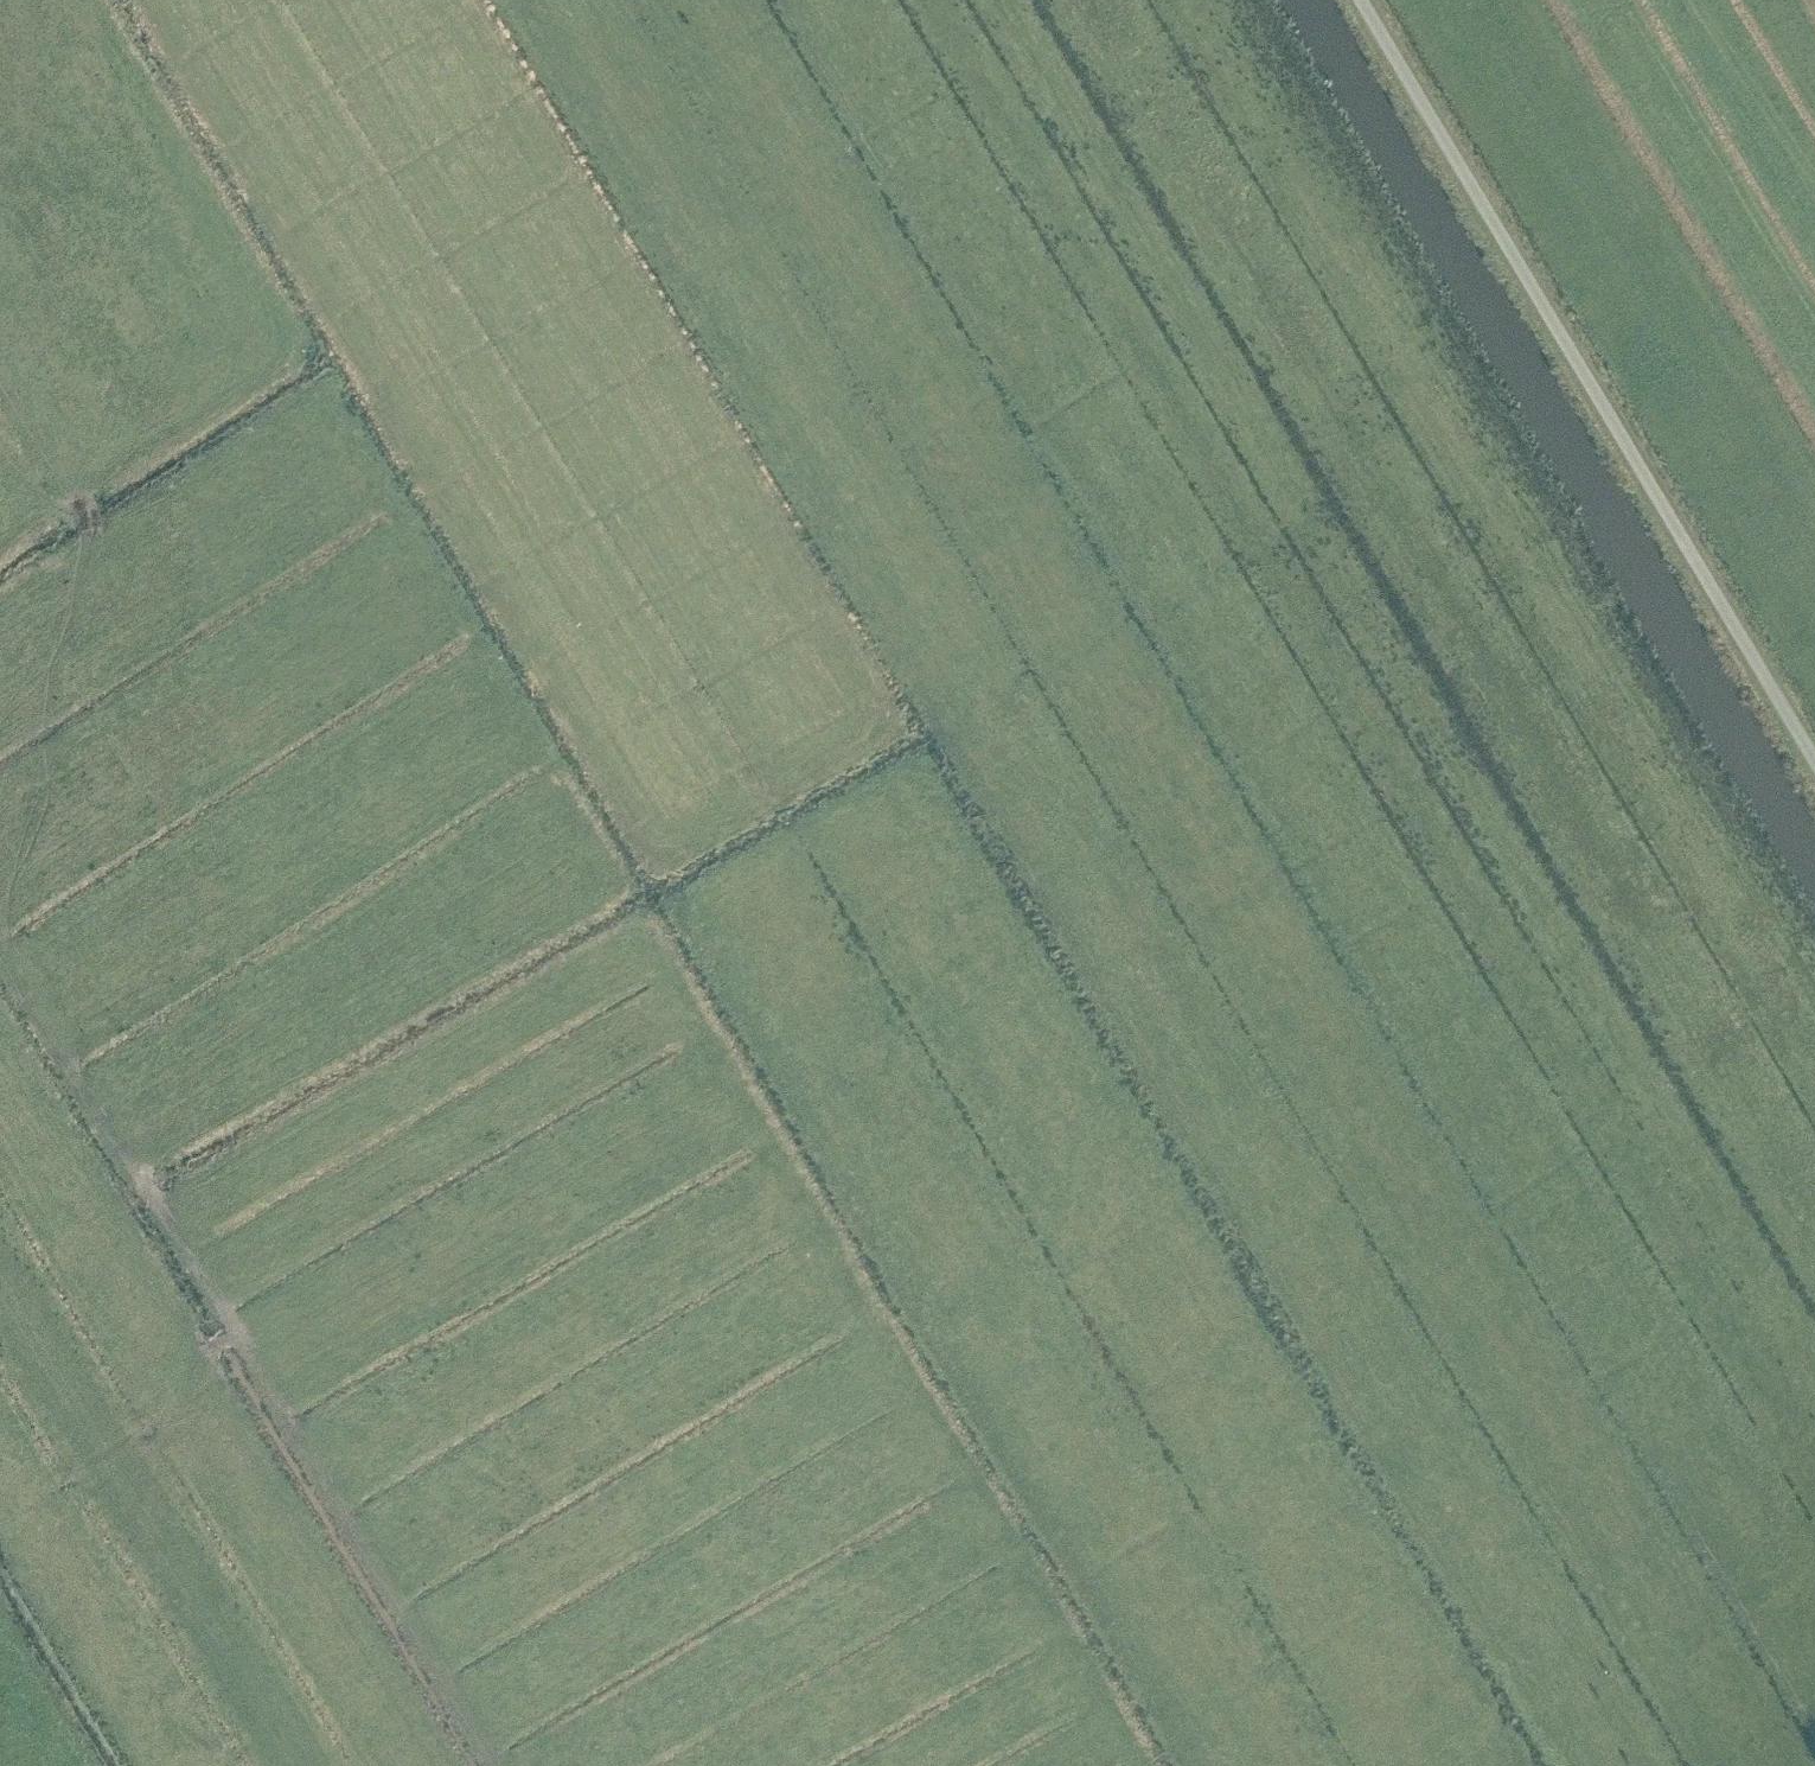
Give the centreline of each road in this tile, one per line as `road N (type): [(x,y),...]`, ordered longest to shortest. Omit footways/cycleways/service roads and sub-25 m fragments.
road 1 (unclassified): [(1355,0),(1814,782)]

